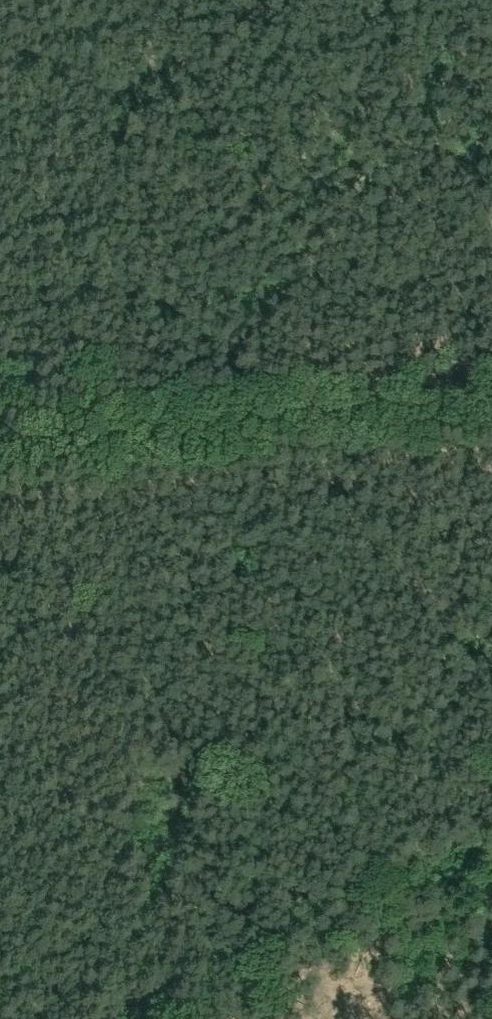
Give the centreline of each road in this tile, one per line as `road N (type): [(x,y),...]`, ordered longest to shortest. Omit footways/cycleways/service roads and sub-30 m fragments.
road 1 (track): [(0,447),(491,395)]

